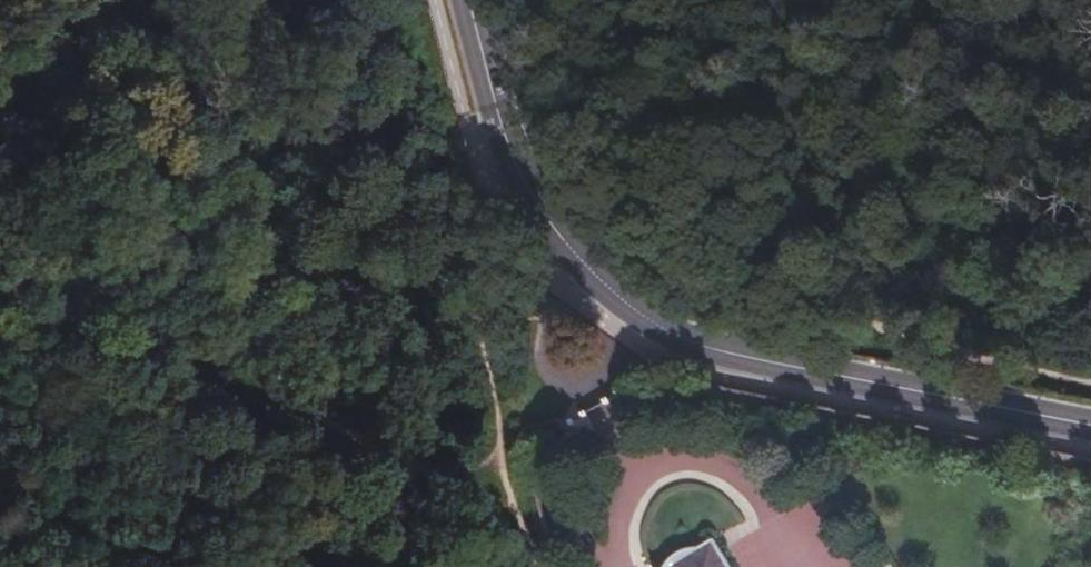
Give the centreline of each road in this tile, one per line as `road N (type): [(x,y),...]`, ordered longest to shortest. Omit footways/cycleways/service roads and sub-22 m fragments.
road 1 (secondary): [(469,0),(533,217),(565,268),(628,322),(720,359),(1090,437)]
road 2 (track): [(685,0),(726,137),(772,251),(799,289),(838,316),(894,338),(1090,381)]
road 3 (track): [(0,233),(527,510)]

